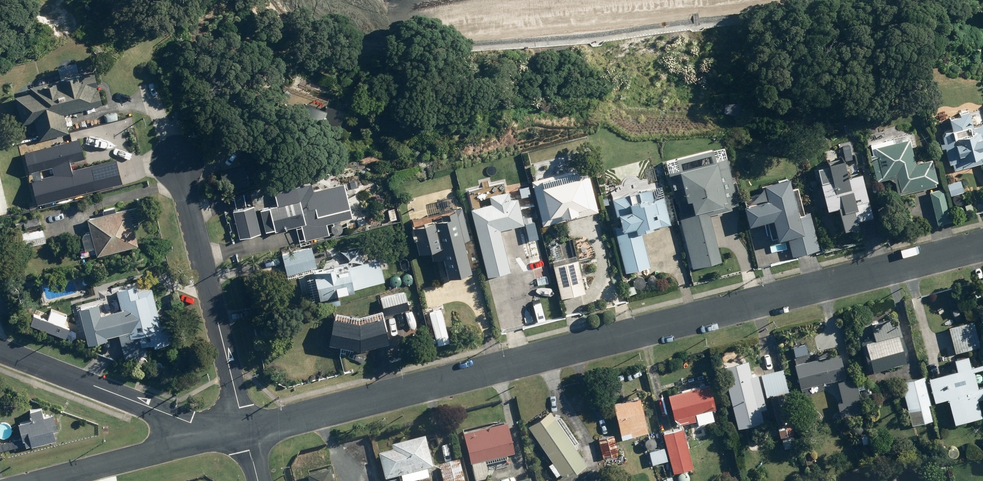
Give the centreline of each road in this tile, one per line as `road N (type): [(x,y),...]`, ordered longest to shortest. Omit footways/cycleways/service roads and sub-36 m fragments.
road 1 (tertiary): [(244,431),(982,247)]
road 2 (residential): [(177,161),(244,431)]
road 3 (residential): [(0,350),(192,422),(244,431)]
road 4 (residential): [(47,480),(244,431)]

